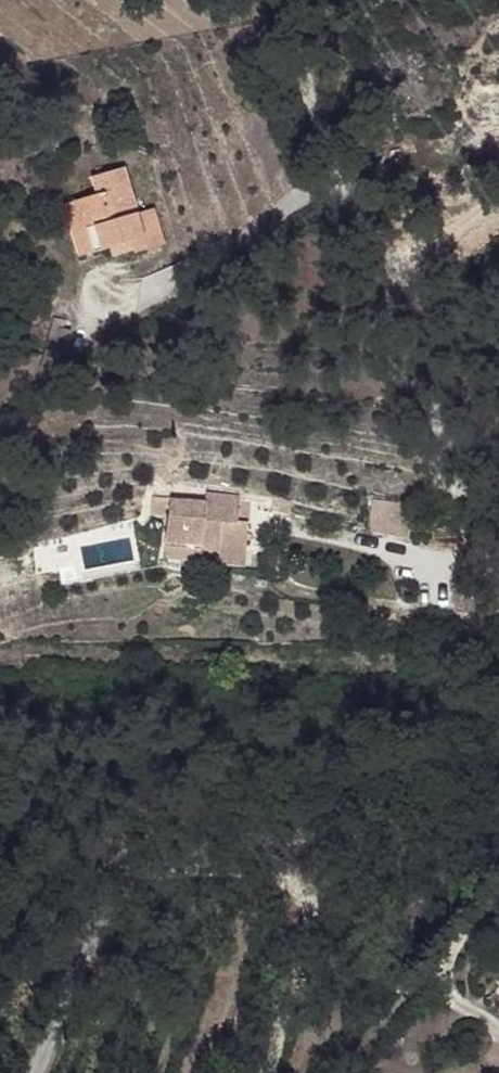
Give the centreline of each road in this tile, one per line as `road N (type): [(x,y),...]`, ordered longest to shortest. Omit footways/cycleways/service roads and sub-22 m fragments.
road 1 (unclassified): [(498,778),(356,837),(142,952),(99,989),(59,1057),(38,1072)]
road 2 (residential): [(498,463),(481,462),(448,429),(441,384),(395,290),(391,254),(352,188),(281,0)]

